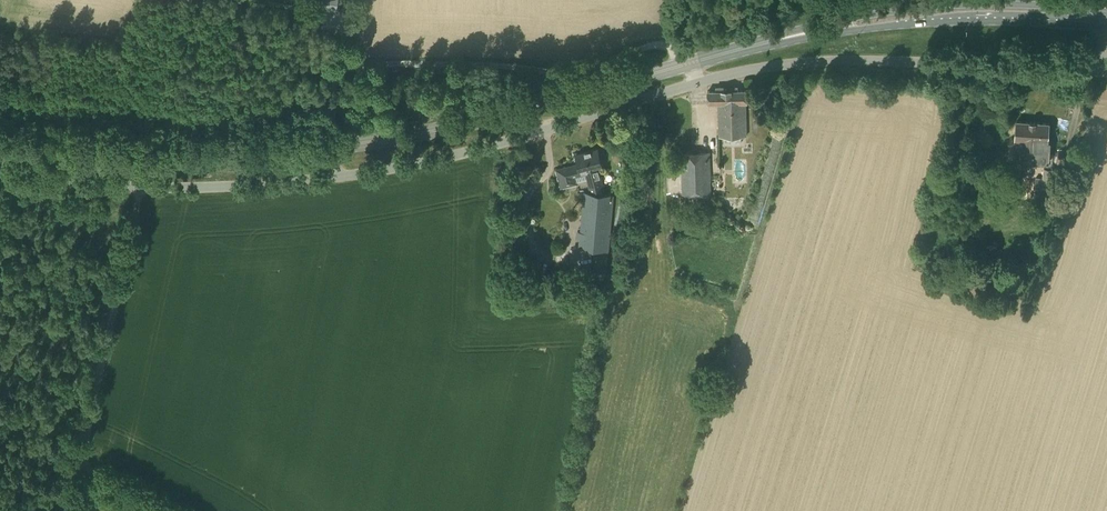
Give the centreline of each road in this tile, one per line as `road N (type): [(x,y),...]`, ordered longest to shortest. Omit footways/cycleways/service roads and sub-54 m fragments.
road 1 (primary): [(728,51),(331,144)]
road 2 (unclassified): [(338,176),(469,152),(731,74)]
road 3 (primary): [(1106,18),(950,11),(728,51)]
road 4 (unclassified): [(731,74),(857,60),(1101,72)]
road 5 (unclassified): [(338,176),(185,191),(0,176)]
road 6 (primary): [(331,144),(141,154),(0,144)]

